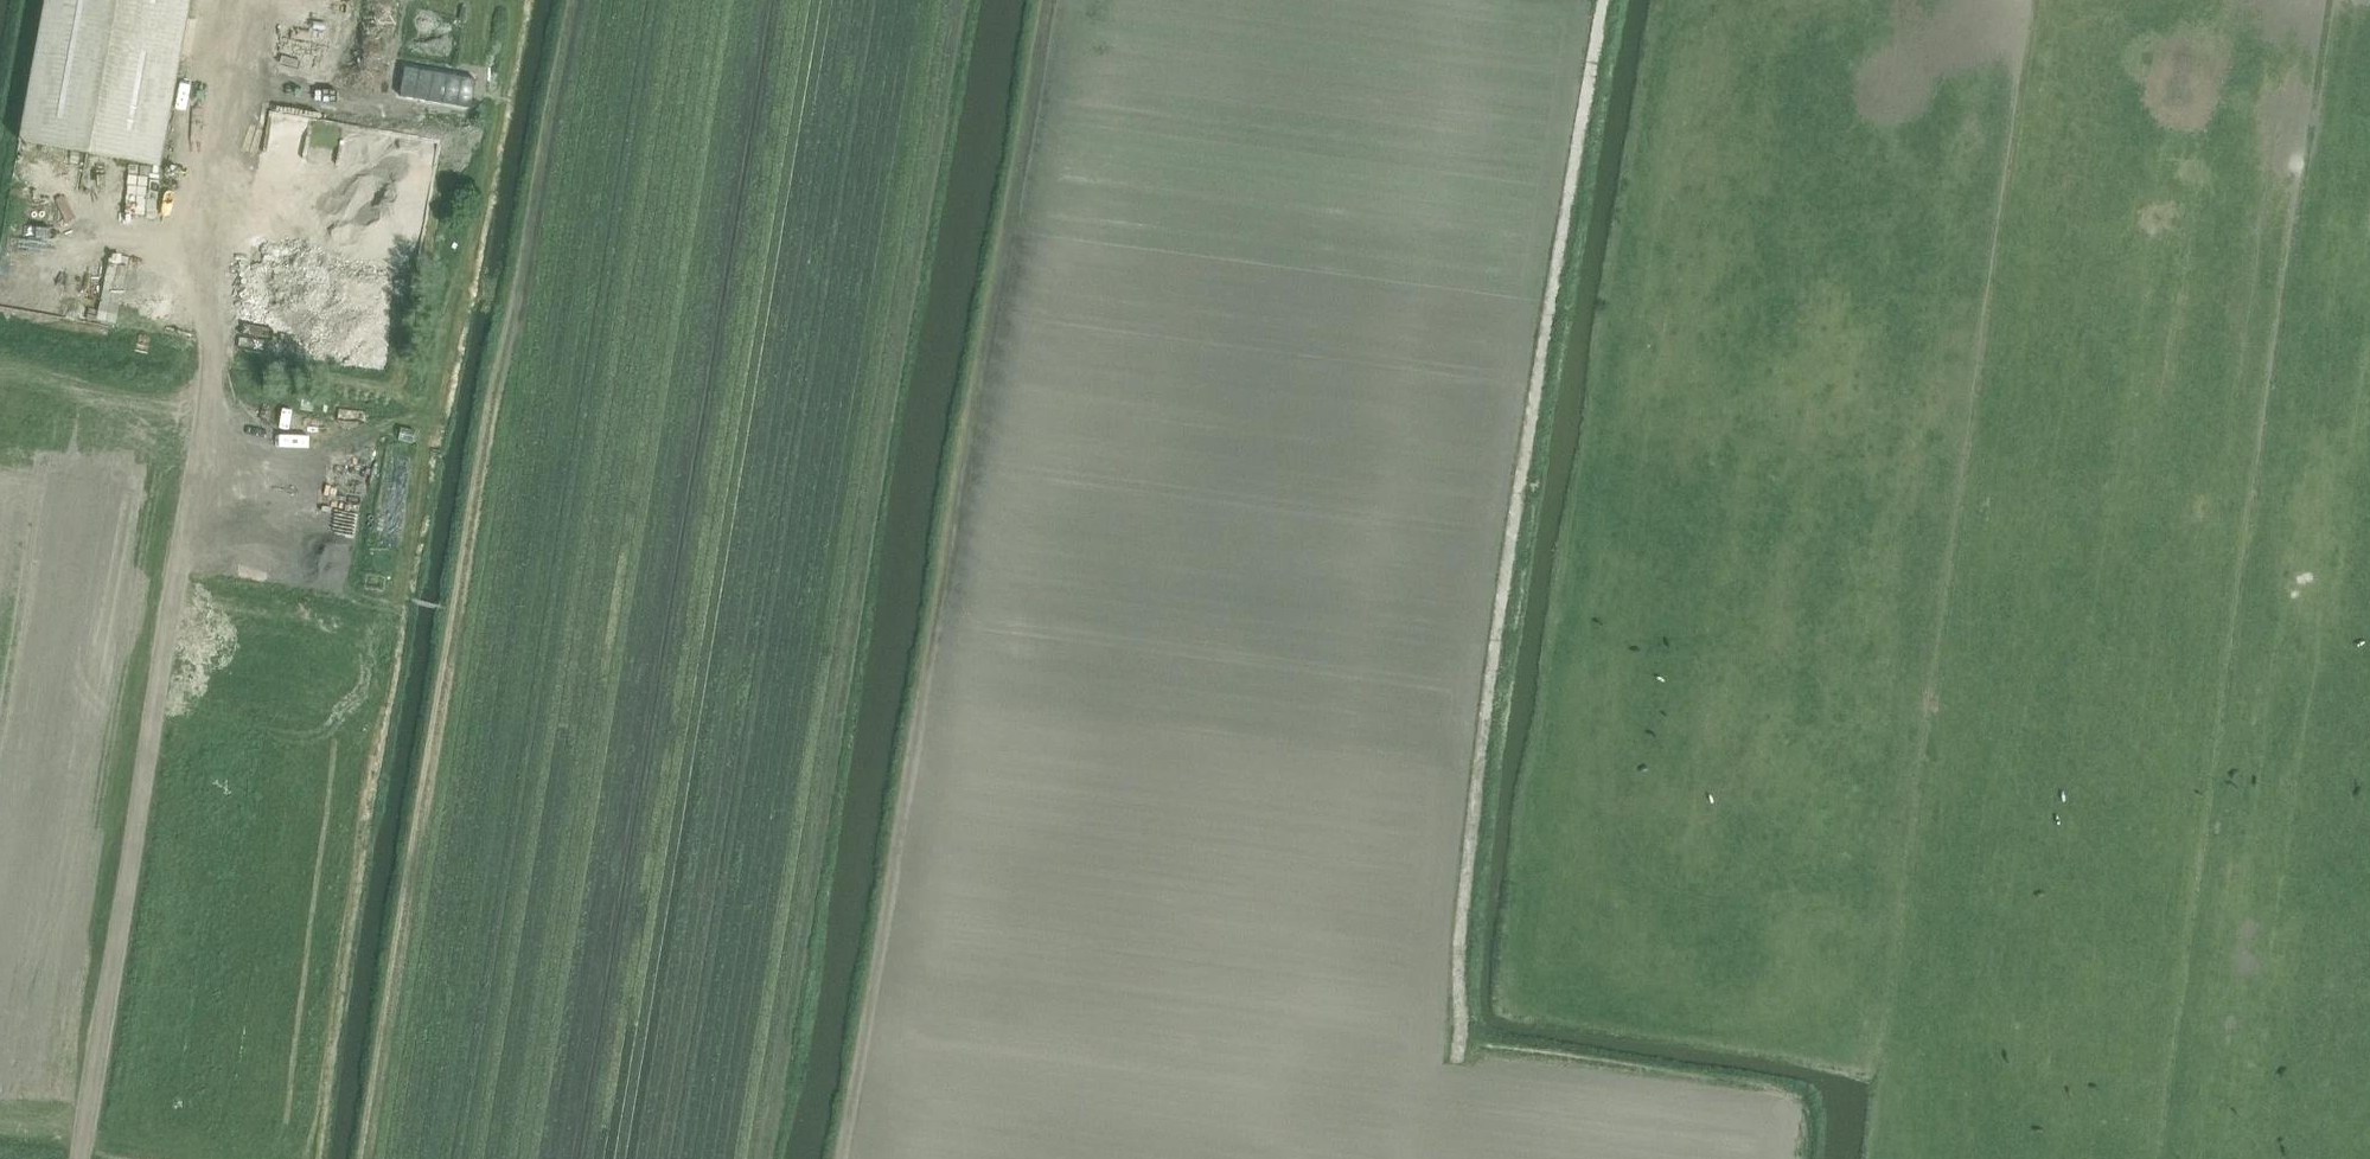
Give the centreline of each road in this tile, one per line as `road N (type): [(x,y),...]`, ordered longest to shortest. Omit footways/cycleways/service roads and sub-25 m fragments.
road 1 (track): [(83,1158),(219,317),(197,218),(240,0)]
road 2 (track): [(1458,1058),(1462,916),(1486,715),(1605,0)]

